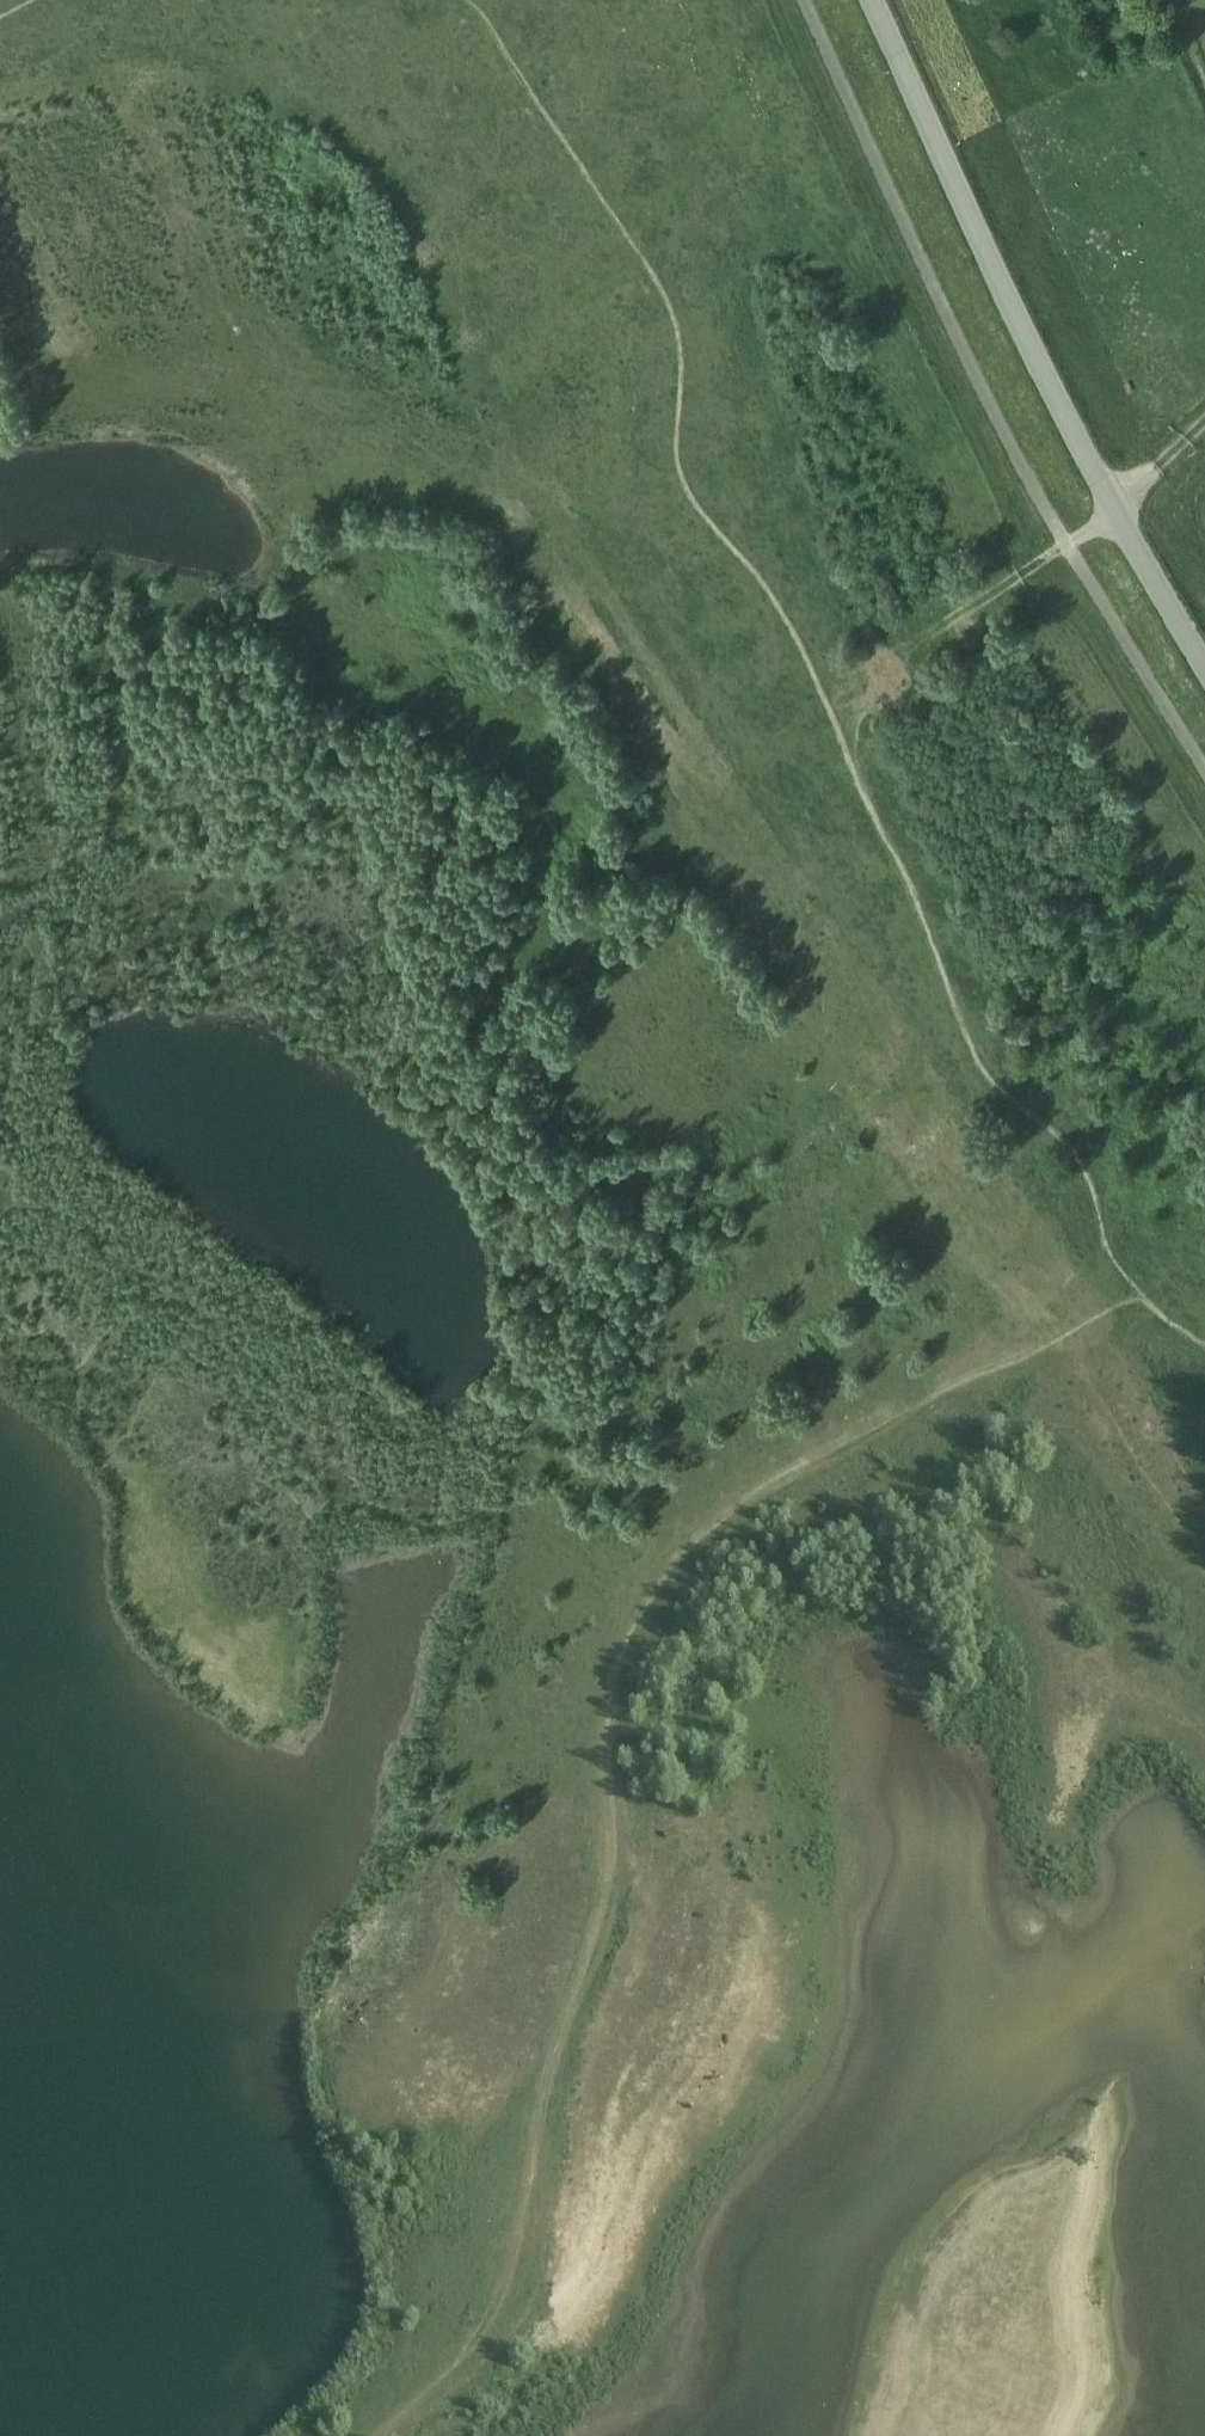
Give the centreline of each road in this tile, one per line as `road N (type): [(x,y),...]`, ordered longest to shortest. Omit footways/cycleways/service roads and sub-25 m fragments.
road 1 (tertiary): [(1116,511),(873,0)]
road 2 (tertiary): [(1204,664),(1116,511)]
road 3 (track): [(1116,511),(1204,422)]

